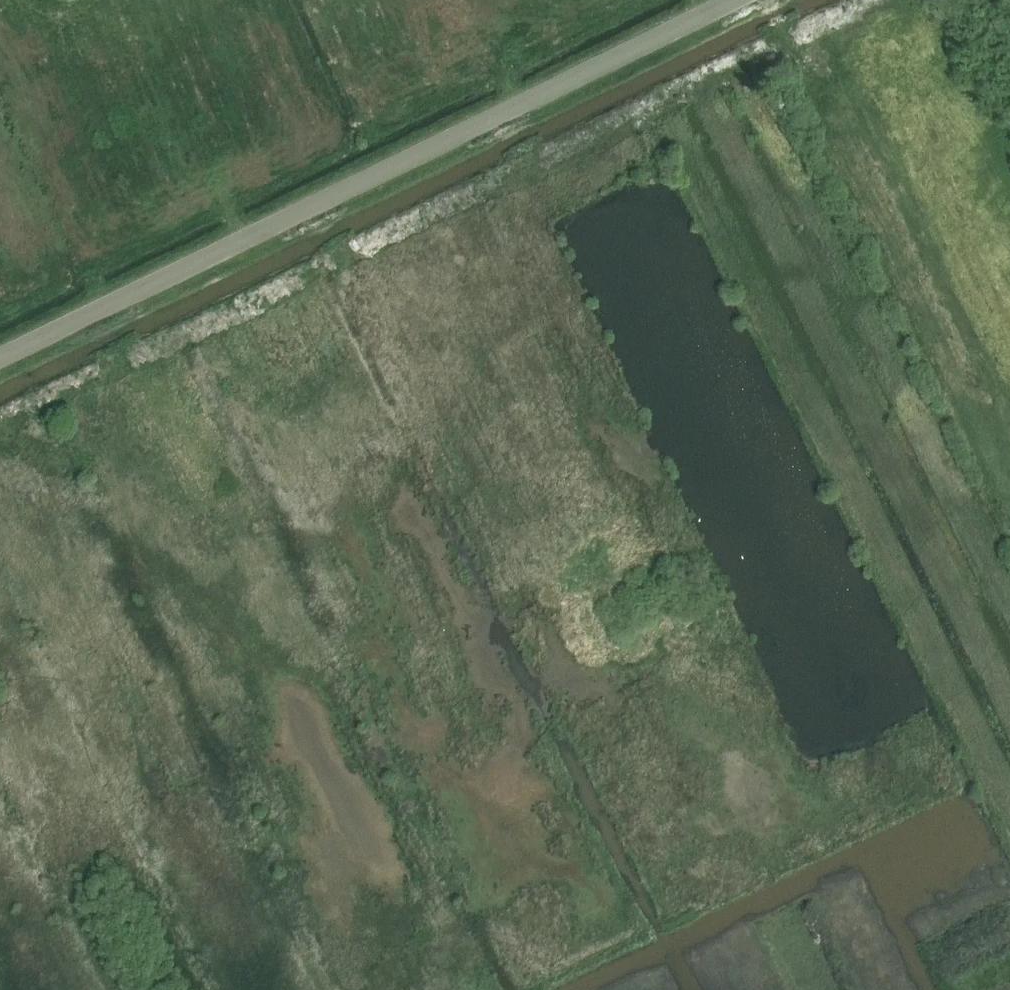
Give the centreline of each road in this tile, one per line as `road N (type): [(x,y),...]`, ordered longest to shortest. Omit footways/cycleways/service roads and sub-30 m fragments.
road 1 (unclassified): [(0,359),(736,0)]

